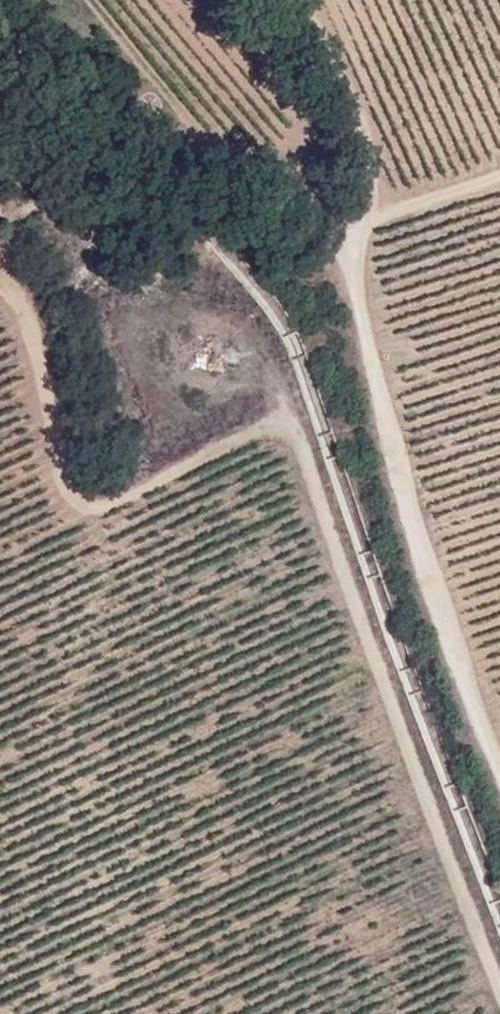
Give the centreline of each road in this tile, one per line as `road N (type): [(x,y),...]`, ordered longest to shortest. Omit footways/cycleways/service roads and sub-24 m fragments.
road 1 (track): [(499,1013),(289,416),(88,512),(63,472),(25,311),(0,281)]
road 2 (track): [(0,176),(27,219),(88,197),(144,220),(355,237),(357,303),(401,469),(499,769)]
road 3 (track): [(355,237),(372,218),(499,175)]

